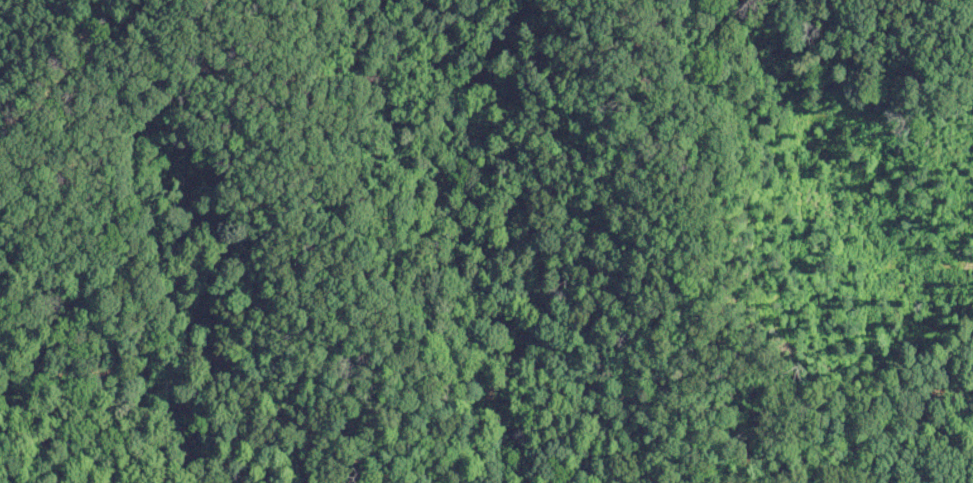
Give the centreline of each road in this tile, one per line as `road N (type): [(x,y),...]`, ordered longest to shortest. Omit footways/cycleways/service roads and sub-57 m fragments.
road 1 (residential): [(972,418),(959,415),(884,463),(793,468),(638,393),(569,393),(494,479),(455,482)]
road 2 (residential): [(433,482),(301,372),(109,383),(55,404),(49,482)]
road 3 (residential): [(0,142),(39,130),(93,77),(124,0)]

